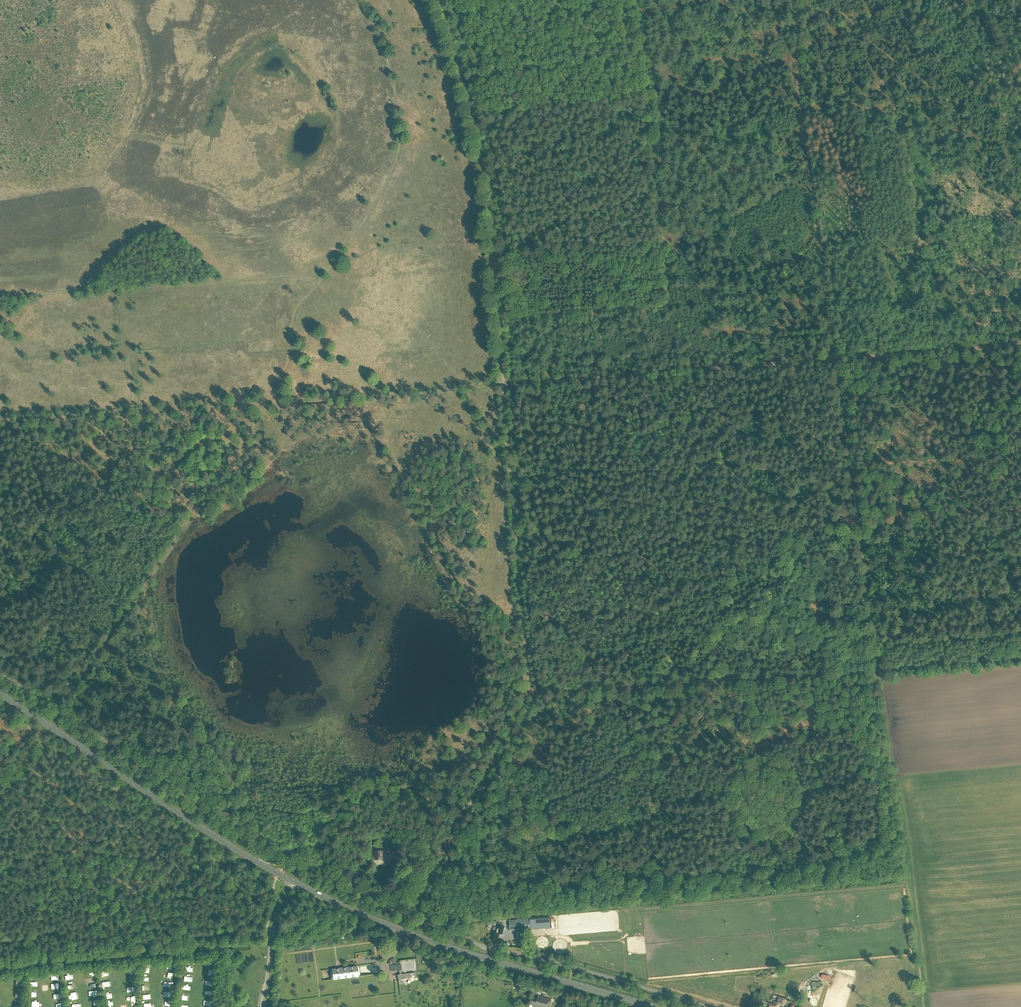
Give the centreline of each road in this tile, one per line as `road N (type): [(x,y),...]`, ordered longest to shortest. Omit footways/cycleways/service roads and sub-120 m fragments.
road 1 (track): [(1020,343),(0,421)]
road 2 (track): [(530,689),(486,181),(434,0)]
road 3 (secondary): [(402,931),(246,856),(0,693)]
road 4 (track): [(627,683),(1020,659)]
road 5 (secondary): [(654,1006),(402,931)]
road 6 (track): [(409,916),(530,689)]
road 7 (track): [(877,673),(855,514)]

